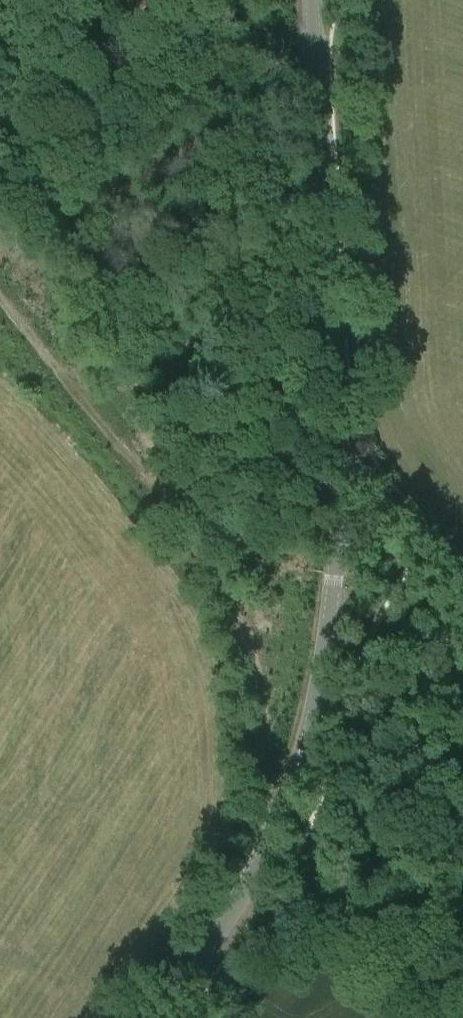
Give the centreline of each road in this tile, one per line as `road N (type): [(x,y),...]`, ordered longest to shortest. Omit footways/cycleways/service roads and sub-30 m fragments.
road 1 (secondary): [(162,1017),(277,820),(314,716),(335,564)]
road 2 (track): [(0,226),(127,389),(183,488),(336,507)]
road 3 (secondary): [(333,420),(313,0)]
road 4 (track): [(183,488),(236,598),(251,716),(277,820)]
road 5 (secondary): [(335,564),(333,420)]
road 6 (tertiary): [(407,529),(361,474),(333,420)]

